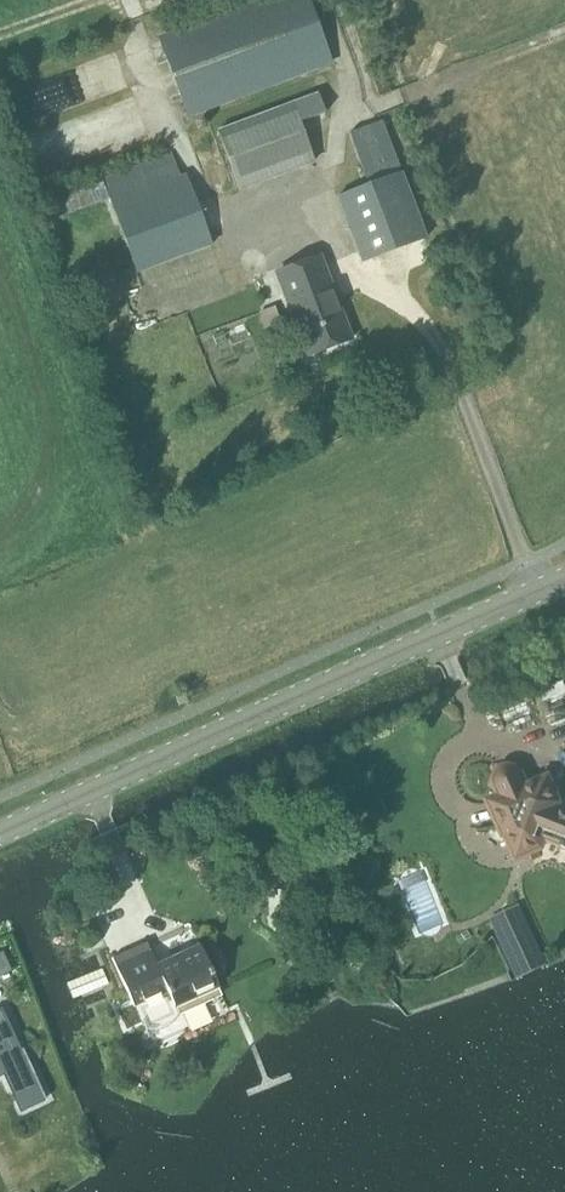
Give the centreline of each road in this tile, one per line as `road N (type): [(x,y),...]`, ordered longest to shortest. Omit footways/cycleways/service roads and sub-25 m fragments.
road 1 (secondary): [(0,834),(564,582)]

